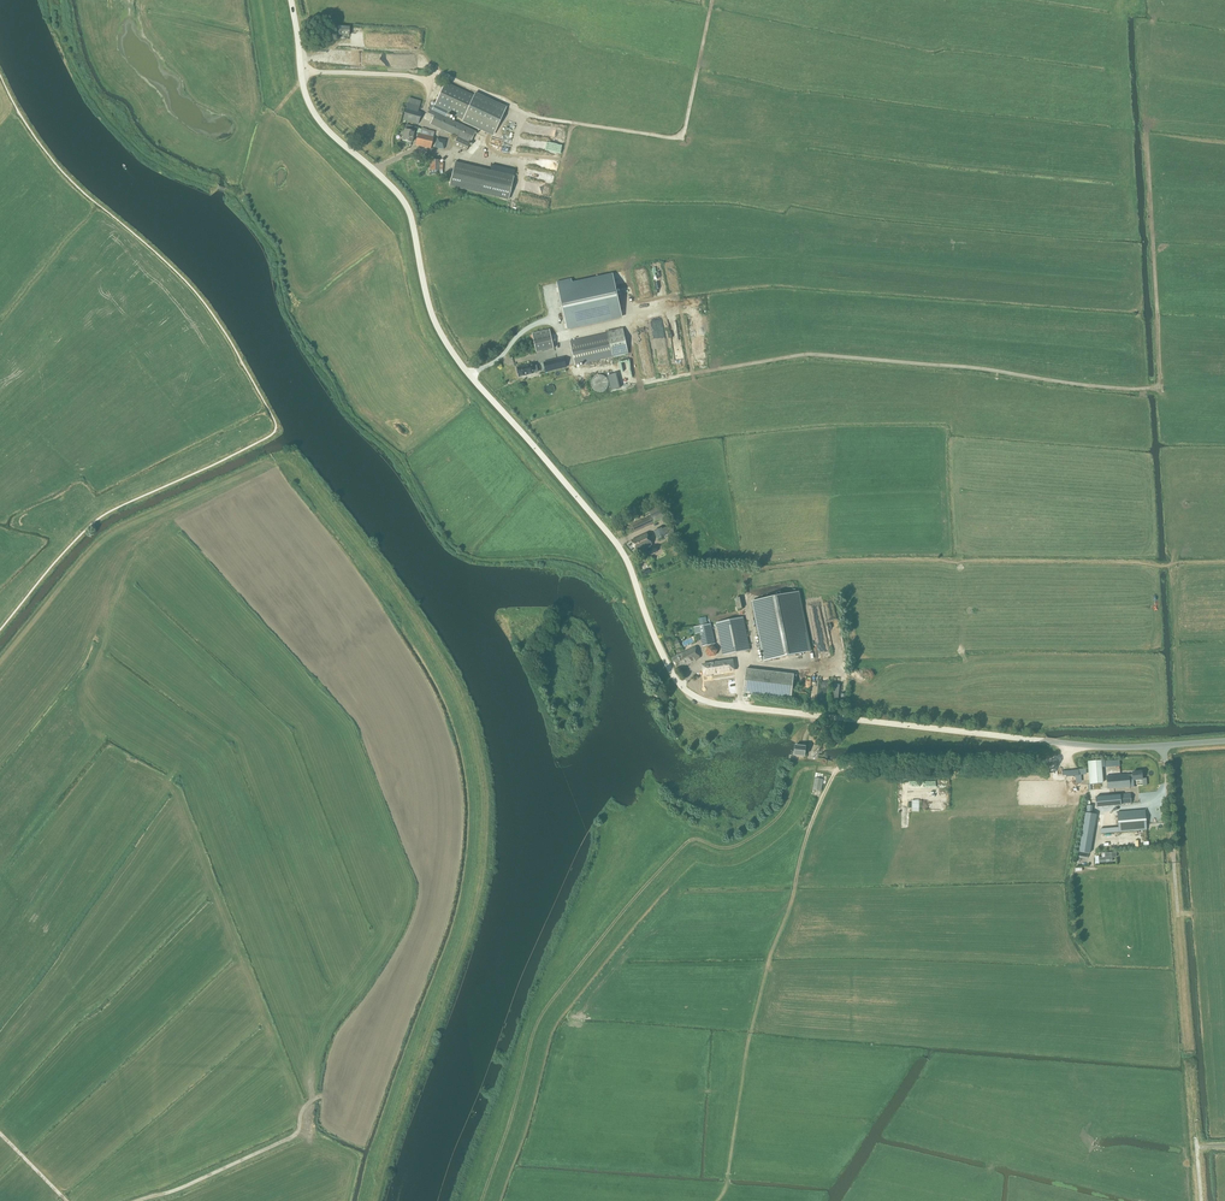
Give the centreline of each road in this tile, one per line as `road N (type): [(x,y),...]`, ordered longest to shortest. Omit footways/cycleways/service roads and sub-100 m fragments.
road 1 (unclassified): [(1051,742),(715,704),(680,685),(621,550),(446,342),(405,203),(313,111),(291,0)]
road 2 (track): [(487,1200),(549,1012),(692,838),(725,848),(743,844),(784,811),(809,768),(844,767),(812,821),(768,963),(717,1200)]
road 3 (track): [(1146,127),(1159,387),(807,354),(641,385),(630,343)]
road 4 (track): [(740,657),(753,654),(747,575),(765,567),(842,559),(1158,566)]
road 5 (track): [(1158,1047),(1188,1045),(1167,786)]
road 6 (track): [(328,1094),(310,1100),(285,1141),(135,1200)]
road 7 (unclassified): [(1051,742),(1224,741)]
road 8 (track): [(239,199),(274,113),(303,83)]

